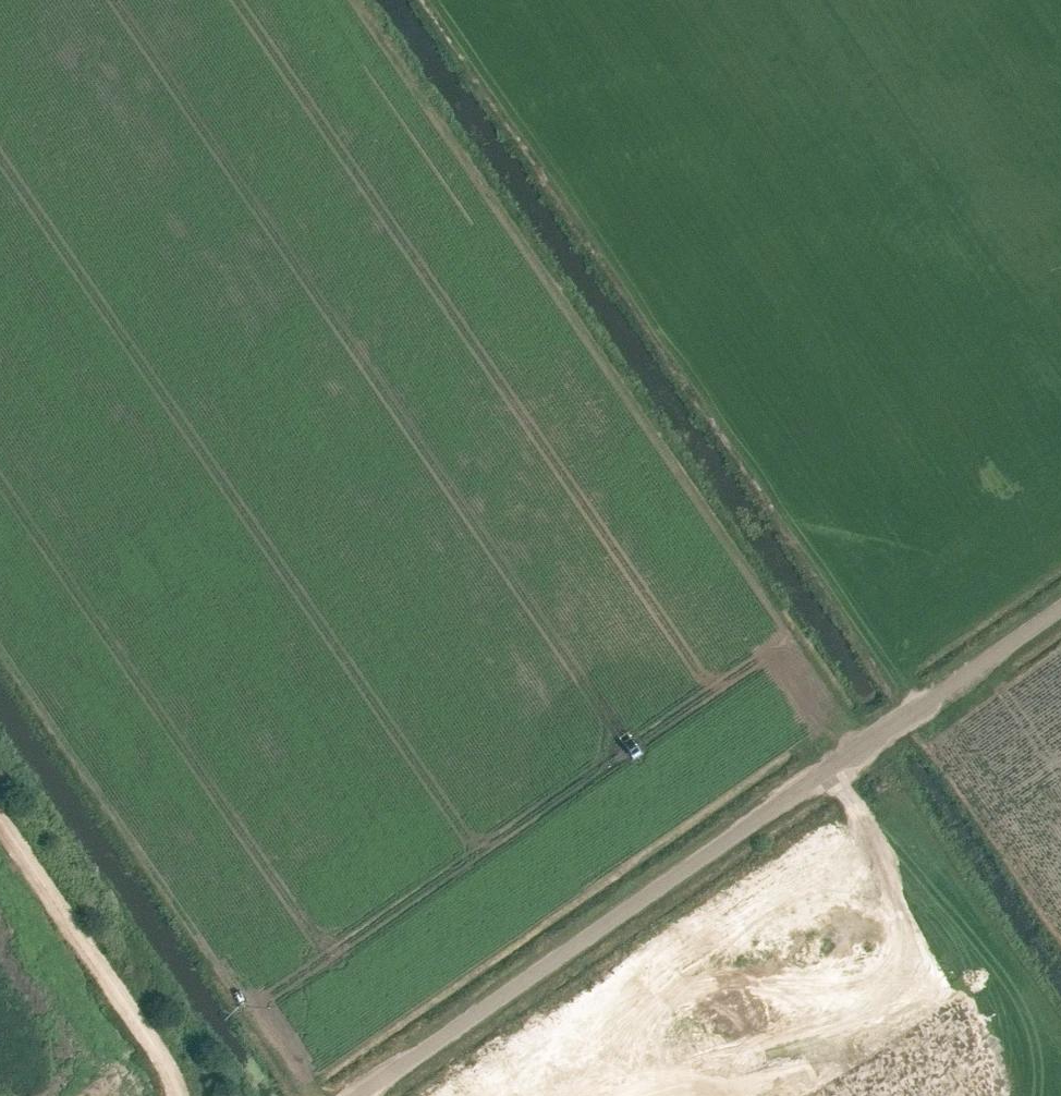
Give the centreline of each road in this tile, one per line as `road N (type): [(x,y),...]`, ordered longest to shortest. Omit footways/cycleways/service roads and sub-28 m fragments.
road 1 (unclassified): [(359,1095),(1060,608)]

